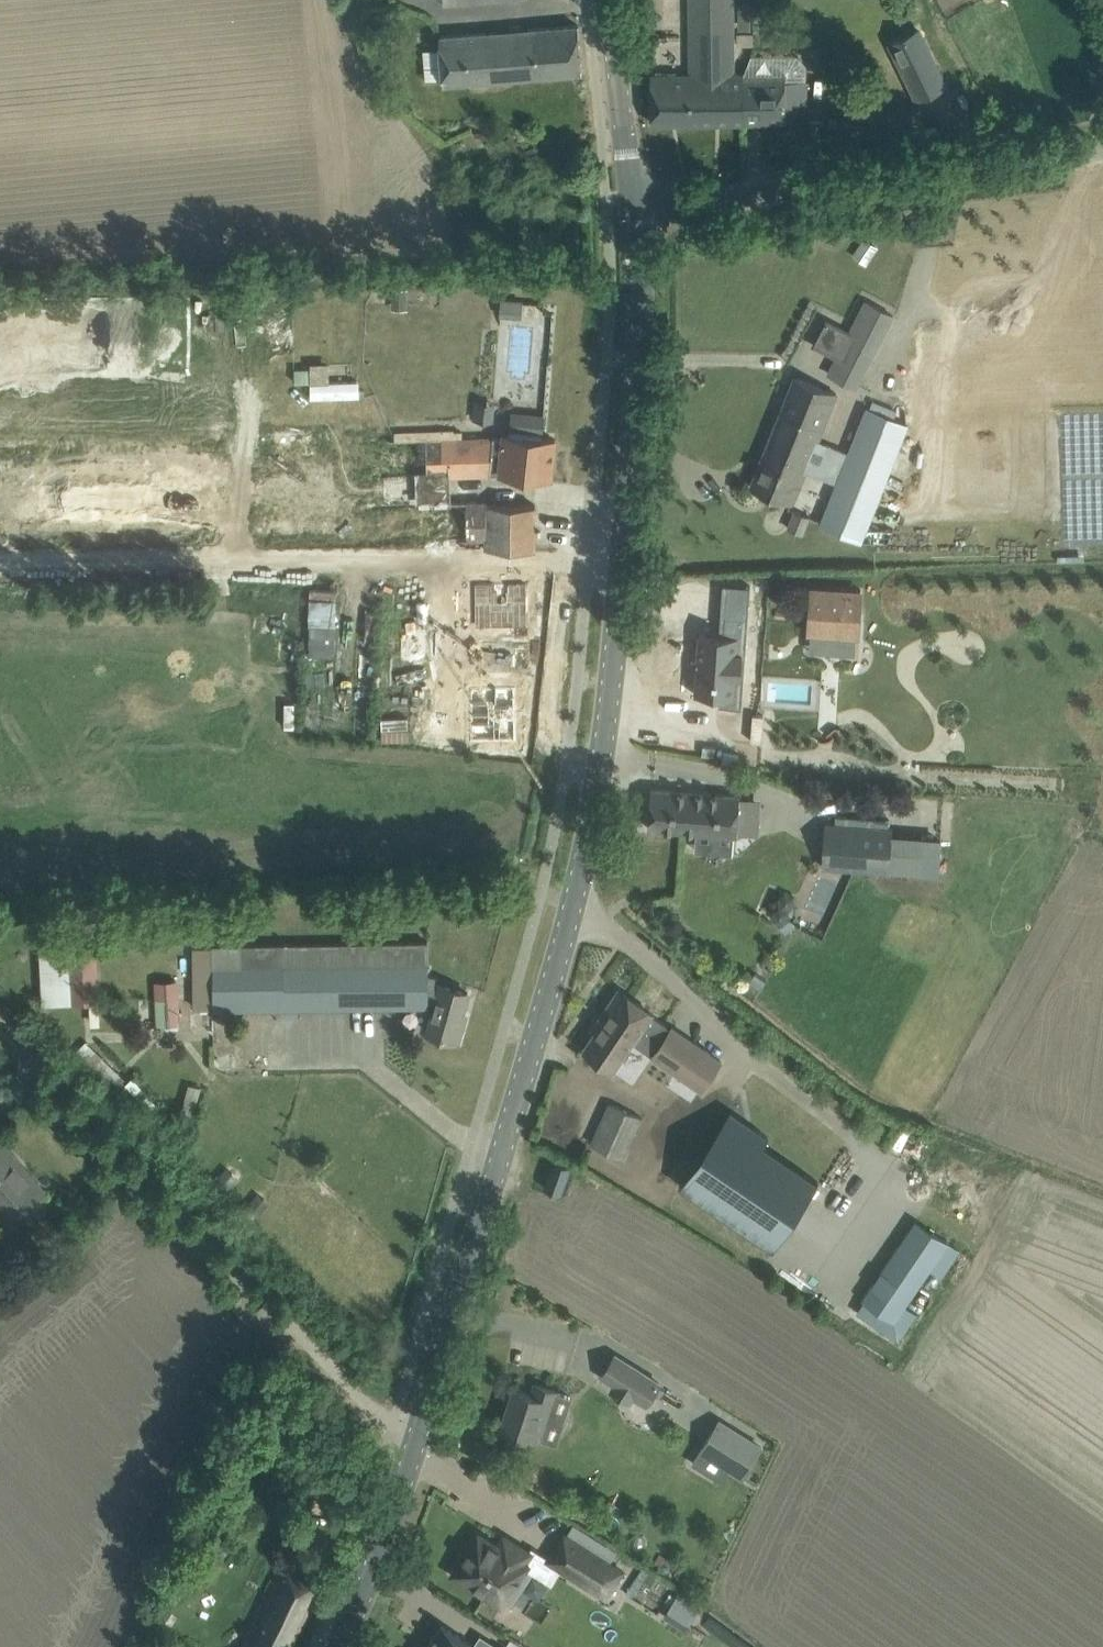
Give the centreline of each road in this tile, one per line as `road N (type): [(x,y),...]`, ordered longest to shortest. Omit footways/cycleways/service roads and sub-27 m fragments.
road 1 (tertiary): [(415,1442),(557,962),(603,738),(627,492),(638,268),(633,205)]
road 2 (unclassified): [(415,1442),(0,1016)]
road 3 (unclassified): [(633,205),(1102,151)]
road 4 (tertiary): [(337,1646),(415,1442)]
road 5 (tertiary): [(633,205),(609,0)]

